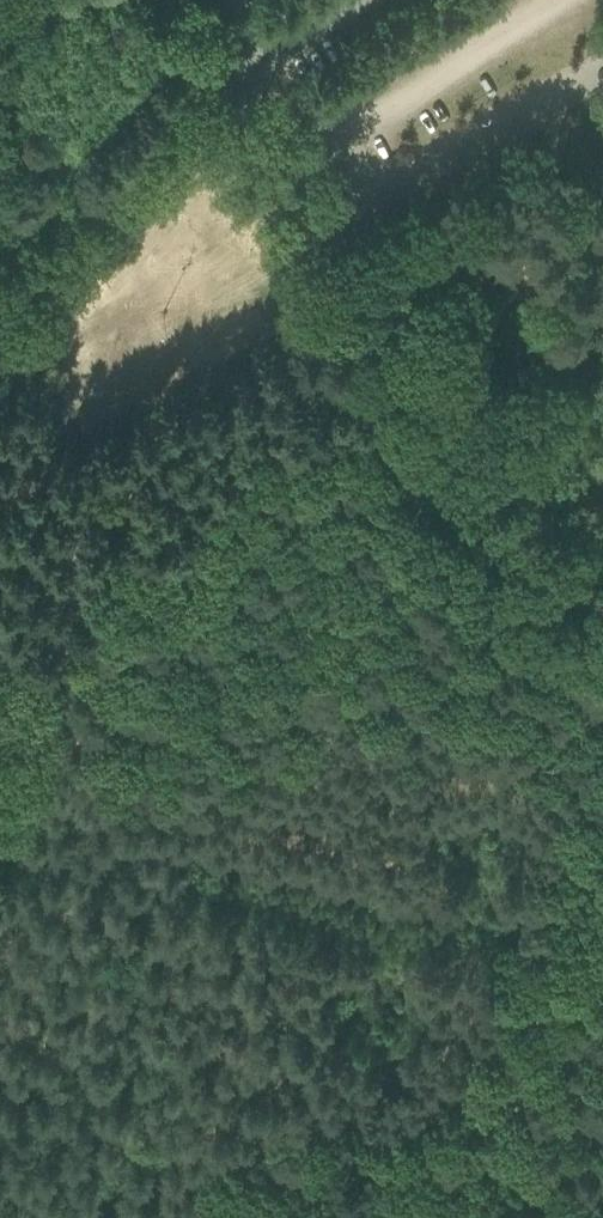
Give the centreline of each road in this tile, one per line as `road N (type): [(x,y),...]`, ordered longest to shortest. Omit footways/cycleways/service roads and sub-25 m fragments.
road 1 (track): [(0,858),(56,727),(69,651),(138,564),(403,358)]
road 2 (track): [(593,794),(547,752),(430,692),(404,693),(180,639),(144,636),(86,651),(0,646)]
road 3 (track): [(602,658),(320,227)]
road 4 (track): [(0,304),(98,197),(223,94)]
road 5 (track): [(487,1217),(602,1131)]

